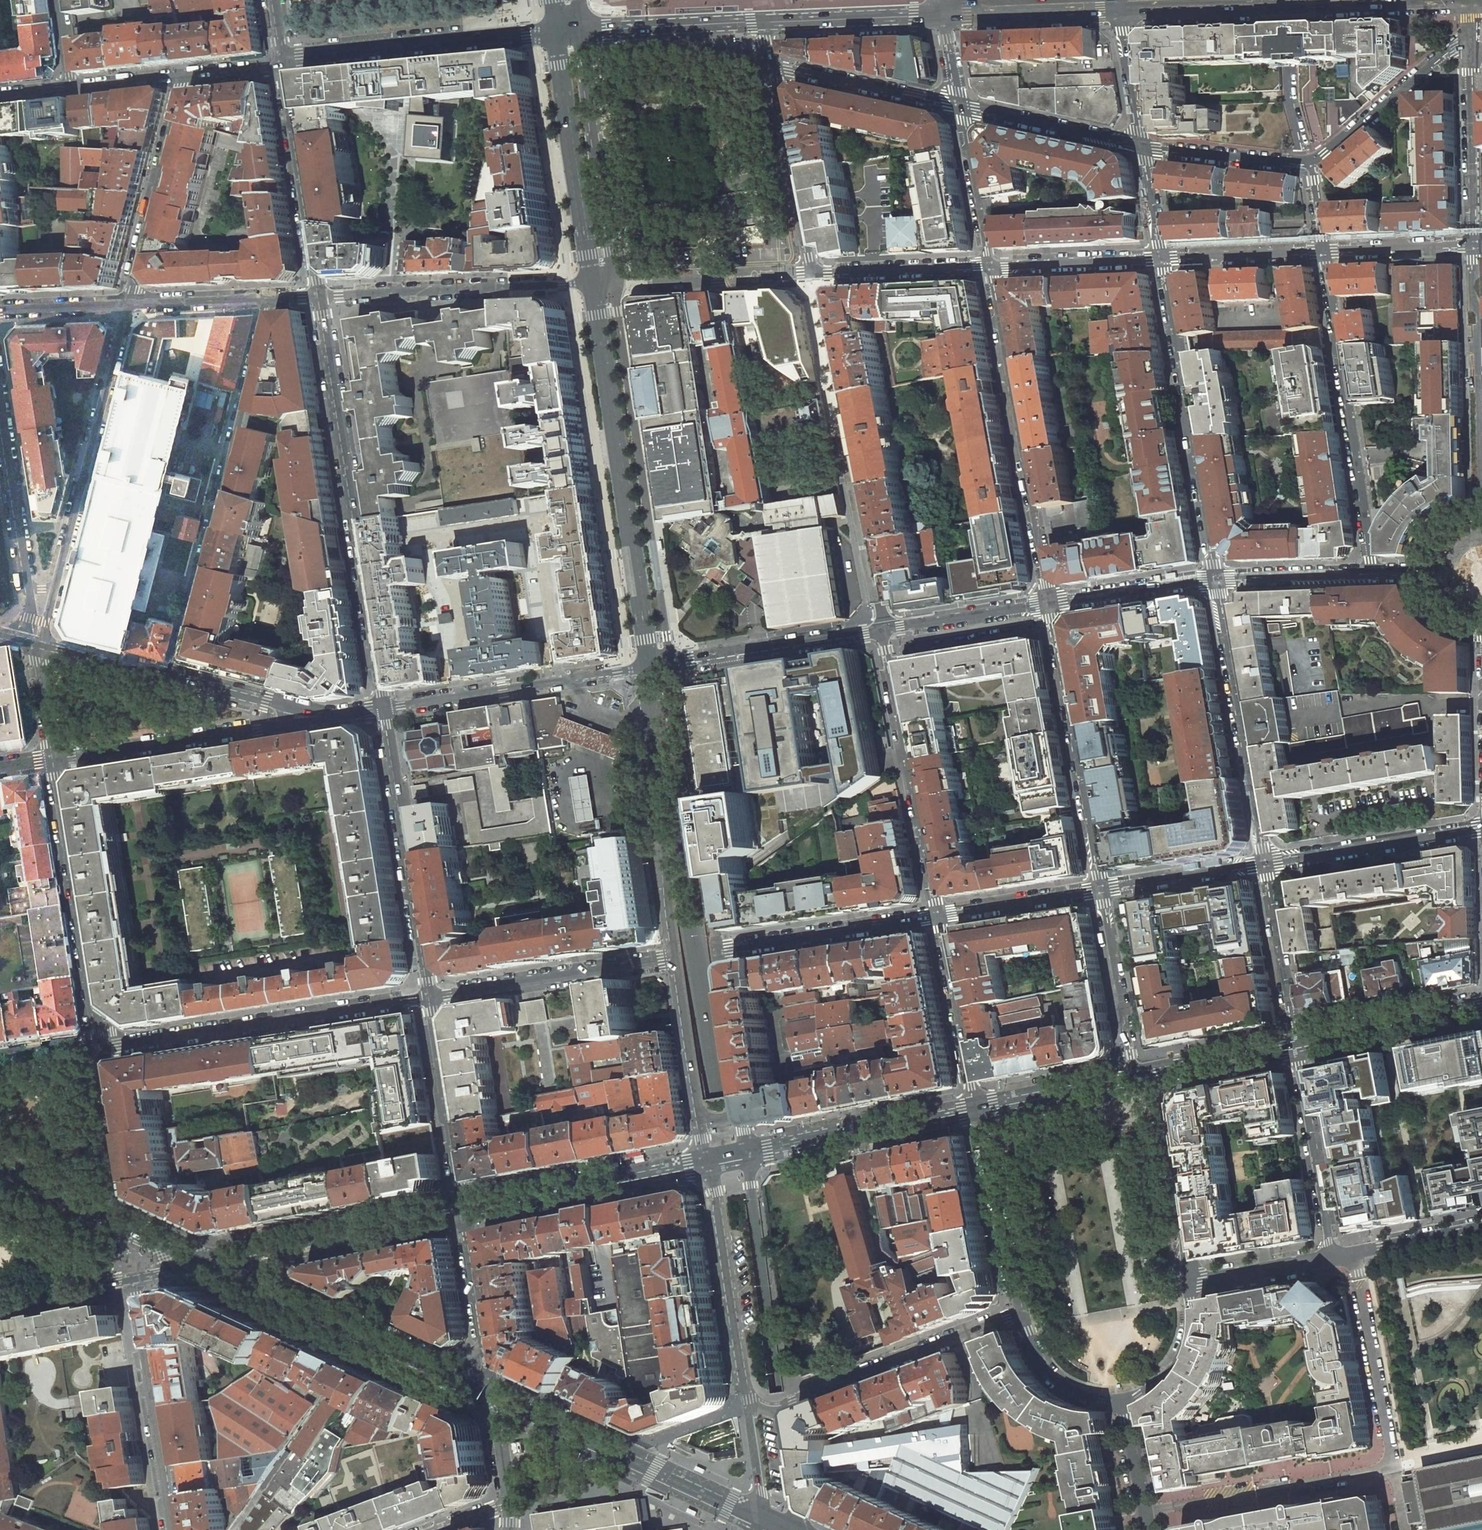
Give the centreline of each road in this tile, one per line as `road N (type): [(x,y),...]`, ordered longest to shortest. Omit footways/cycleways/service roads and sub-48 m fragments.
road 1 (residential): [(385,708),(319,297)]
road 2 (residential): [(174,679),(269,299)]
road 3 (primary): [(594,285),(650,667)]
road 4 (residential): [(37,645),(127,305)]
road 5 (residential): [(990,266),(1049,602)]
road 6 (residential): [(100,1049),(432,996)]
road 7 (residential): [(1324,252),(1372,573)]
road 8 (residential): [(1216,577),(1162,259)]
road 9 (primary): [(497,1401),(223,1270)]
road 10 (residential): [(58,760),(100,1049)]
road 11 (residential): [(432,996),(385,708)]
road 12 (primary): [(650,667),(692,955)]
road 13 (residential): [(1102,888),(1049,602)]
road 14 (residential): [(937,915),(879,630)]
road 15 (residential): [(1216,577),(1264,863)]
road 16 (residential): [(1475,245),(1481,531)]
road 17 (residential): [(760,1407),(1020,1313)]
road 18 (residential): [(594,285),(319,297)]
road 19 (tertiary): [(285,63),(557,35)]
road 20 (residential): [(650,667),(385,708)]
road 21 (residential): [(432,996),(692,955)]
road 22 (secondary): [(722,1158),(464,1209)]
road 23 (secondary): [(974,1101),(722,1158)]
road 24 (residential): [(136,1279),(174,1529)]
road 25 (primary): [(557,35),(594,285)]
road 26 (primary): [(722,1158),(760,1407)]
road 27 (residential): [(1392,1468),(1146,1516)]
road 28 (secondary): [(464,1209),(223,1270)]
road 29 (residential): [(692,955),(937,915)]
road 30 (residential): [(319,297),(285,63)]
road 31 (residential): [(183,77),(127,305)]
road 32 (residential): [(879,630),(650,667)]
road 33 (residential): [(58,760),(286,724)]
road 34 (residential): [(0,411),(32,605),(27,633)]
road 35 (residential): [(1331,1257),(1294,1037)]
road 36 (residential): [(1190,1284),(1158,1064)]
road 37 (residential): [(1264,863),(1481,827)]
road 38 (residential): [(1355,1253),(1392,1468)]
road 39 (residential): [(974,1101),(1020,1313)]
road 40 (residential): [(815,275),(773,63)]
road 41 (residential): [(464,1209),(432,996)]
road 42 (tertiary): [(557,35),(765,22)]
road 43 (primary): [(692,955),(722,1158)]
road 44 (residential): [(1470,49),(1455,49),(1310,163)]
road 45 (residential): [(1470,49),(1475,245)]
road 46 (residential): [(497,1401),(464,1209)]
road 47 (residential): [(961,106),(773,63)]
road 48 (secondary): [(1481,1002),(1294,1037)]
road 49 (residential): [(974,1101),(937,915)]
road 50 (residential): [(1143,146),(961,106)]
road 51 (residential): [(1102,888),(1134,1069)]
road 52 (tertiary): [(941,12),(1119,4)]
road 53 (residential): [(1294,1037),(1264,863)]
road 54 (tertiary): [(765,22),(941,12)]
road 55 (residential): [(100,1049),(124,1223)]
road 56 (residential): [(990,266),(815,275)]
road 57 (primary): [(775,1528),(618,1457)]
road 58 (residential): [(879,630),(1049,602)]
road 59 (residential): [(990,266),(1162,259)]
road 60 (residential): [(1049,602),(1216,577)]
road 61 (residential): [(1310,163),(1143,146)]
road 62 (residential): [(1296,0),(1288,25),(1291,103),(1310,163)]
road 63 (residential): [(937,915),(1102,888)]
road 64 (residential): [(1264,863),(1102,888)]
road 65 (secondary): [(1134,1069),(974,1101)]
road 66 (residential): [(961,106),(990,266)]
road 67 (residential): [(1324,252),(1162,259)]
road 68 (residential): [(1372,573),(1216,577)]
road 69 (residential): [(1475,245),(1324,252)]
road 70 (residential): [(1020,1313),(1054,1379),(1085,1396),(1123,1400)]
road 71 (residential): [(1123,1400),(1159,1381),(1181,1354),(1190,1284)]
road 72 (residential): [(1119,4),(1143,146)]
road 73 (residential): [(1190,1284),(1331,1257)]
road 74 (residential): [(269,299),(127,305)]
road 75 (residential): [(174,679),(37,645)]
road 76 (secondary): [(1294,1037),(1158,1064)]
road 77 (primary): [(124,1223),(0,1166)]
road 78 (primary): [(618,1457),(497,1401)]
road 79 (residential): [(1481,1228),(1355,1253)]
road 80 (residential): [(127,305),(0,310)]
road 81 (primary): [(760,1407),(775,1528)]
road 82 (residential): [(1480,538),(1444,571),(1372,573)]

